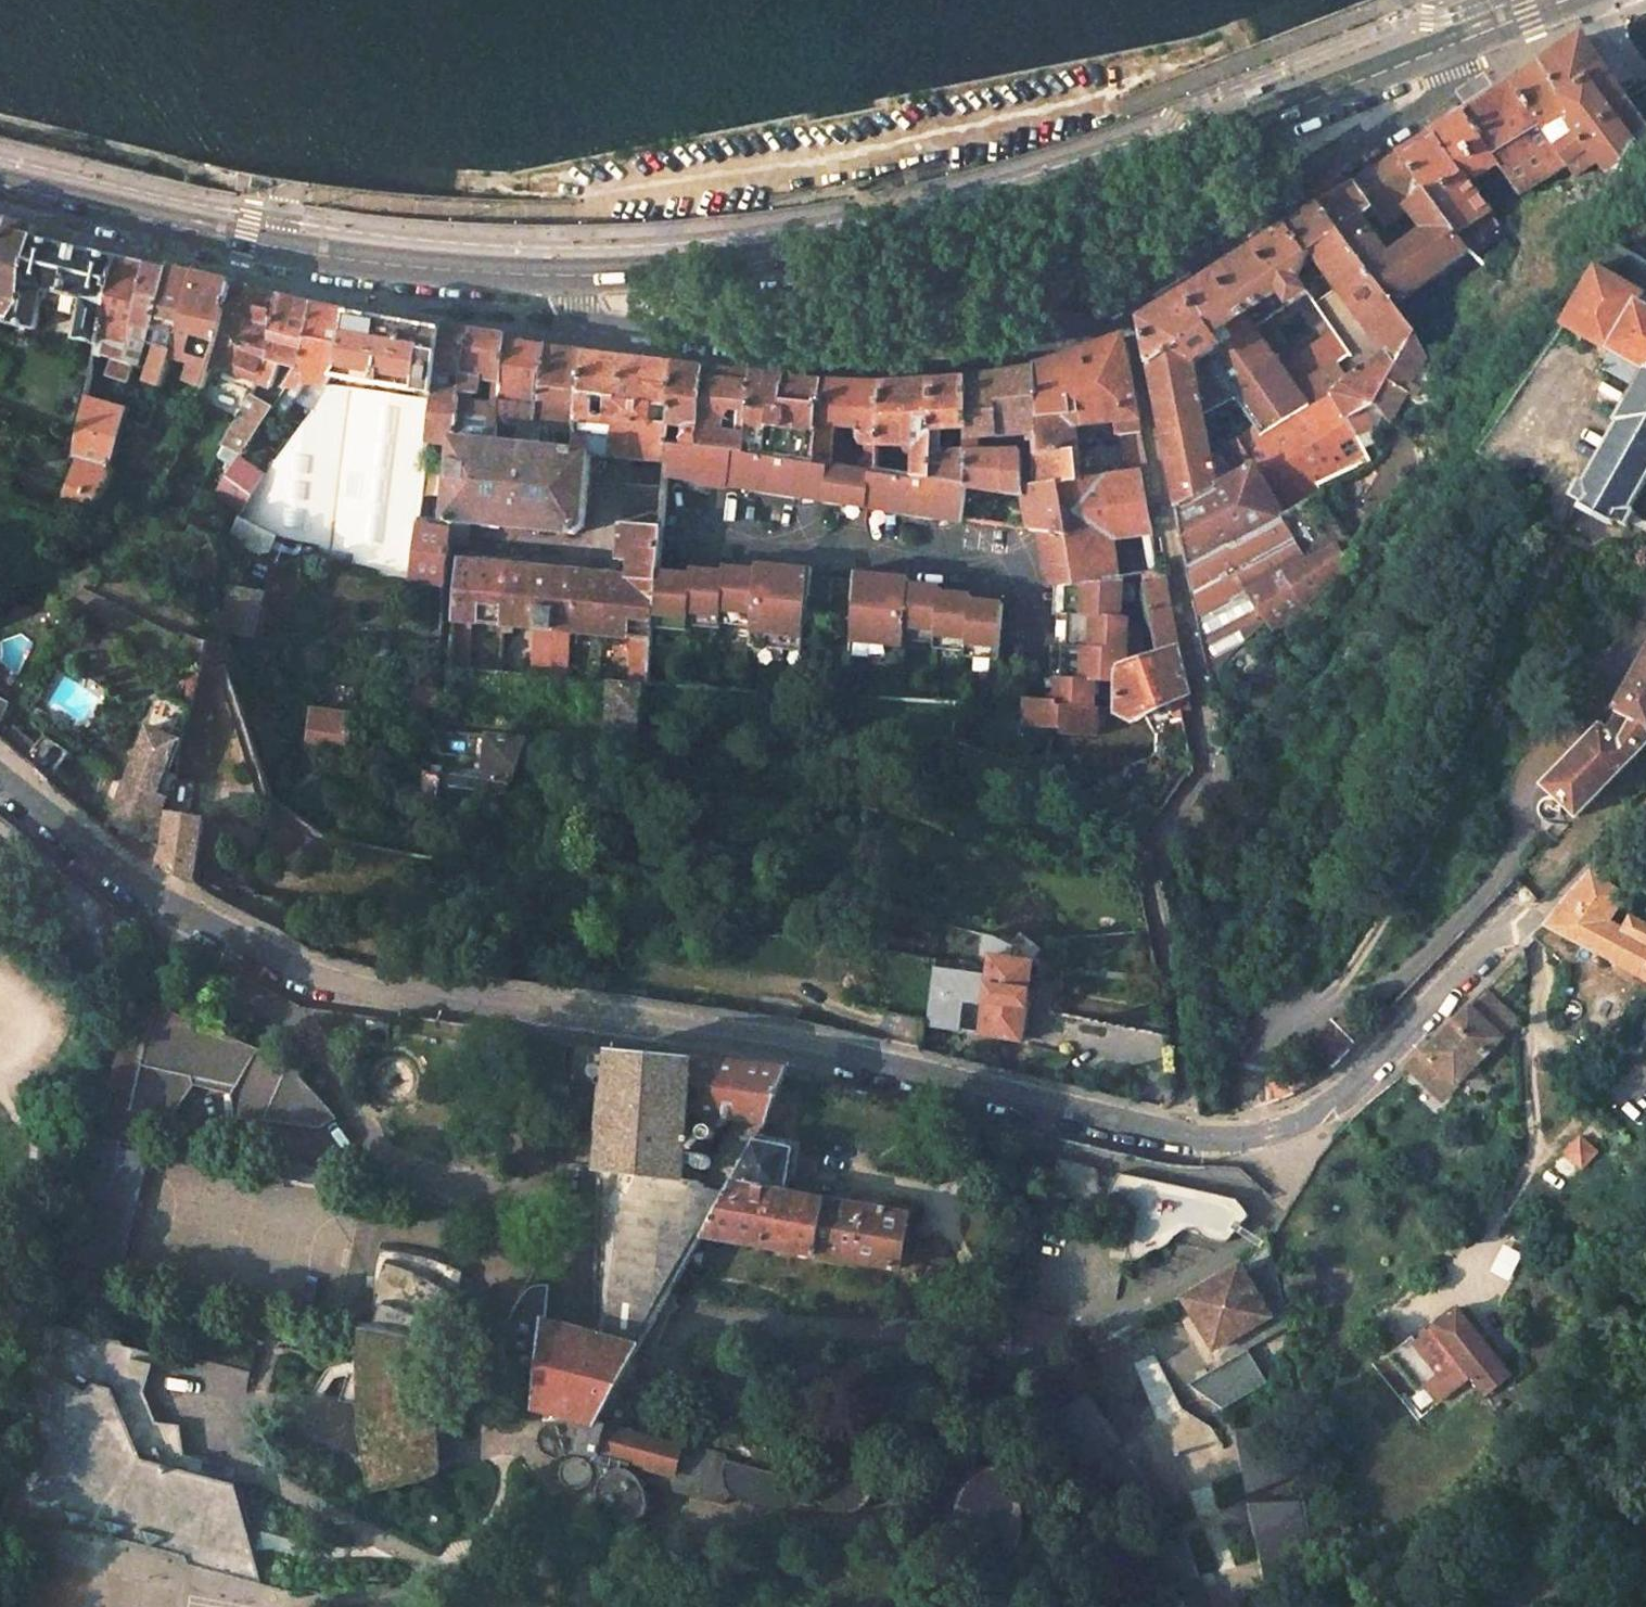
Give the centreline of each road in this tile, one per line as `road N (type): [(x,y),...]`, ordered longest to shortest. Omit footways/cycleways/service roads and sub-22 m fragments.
road 1 (residential): [(1538,915),(1492,942),(1304,1121),(1252,1136),(1189,1137),(799,1049),(310,979),(139,893),(0,777)]
road 2 (residential): [(1472,37),(1433,98),(1163,272),(1039,333),(963,352),(892,357),(760,346),(596,318),(580,304),(572,276)]
road 3 (primary): [(1472,37),(1211,154),(1162,159),(1029,206),(844,249),(572,276)]
road 4 (primary): [(572,276),(274,247),(0,184)]
road 5 (track): [(1468,1267),(1537,1142),(1536,955),(1511,931)]
road 6 (track): [(1319,1008),(1378,938),(1452,790)]
road 7 (residential): [(1645,807),(1538,915)]

